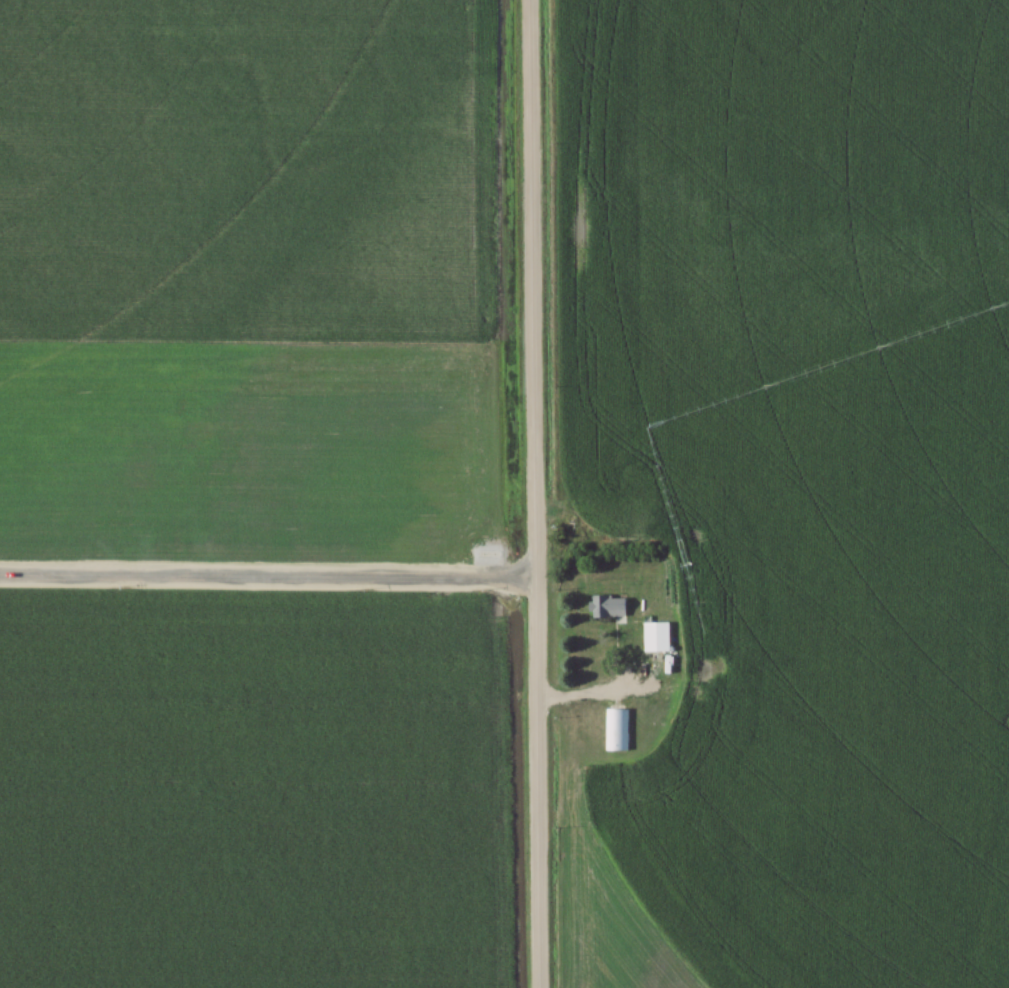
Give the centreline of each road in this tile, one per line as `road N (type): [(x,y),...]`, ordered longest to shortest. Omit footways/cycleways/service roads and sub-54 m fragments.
road 1 (residential): [(535,987),(524,0)]

